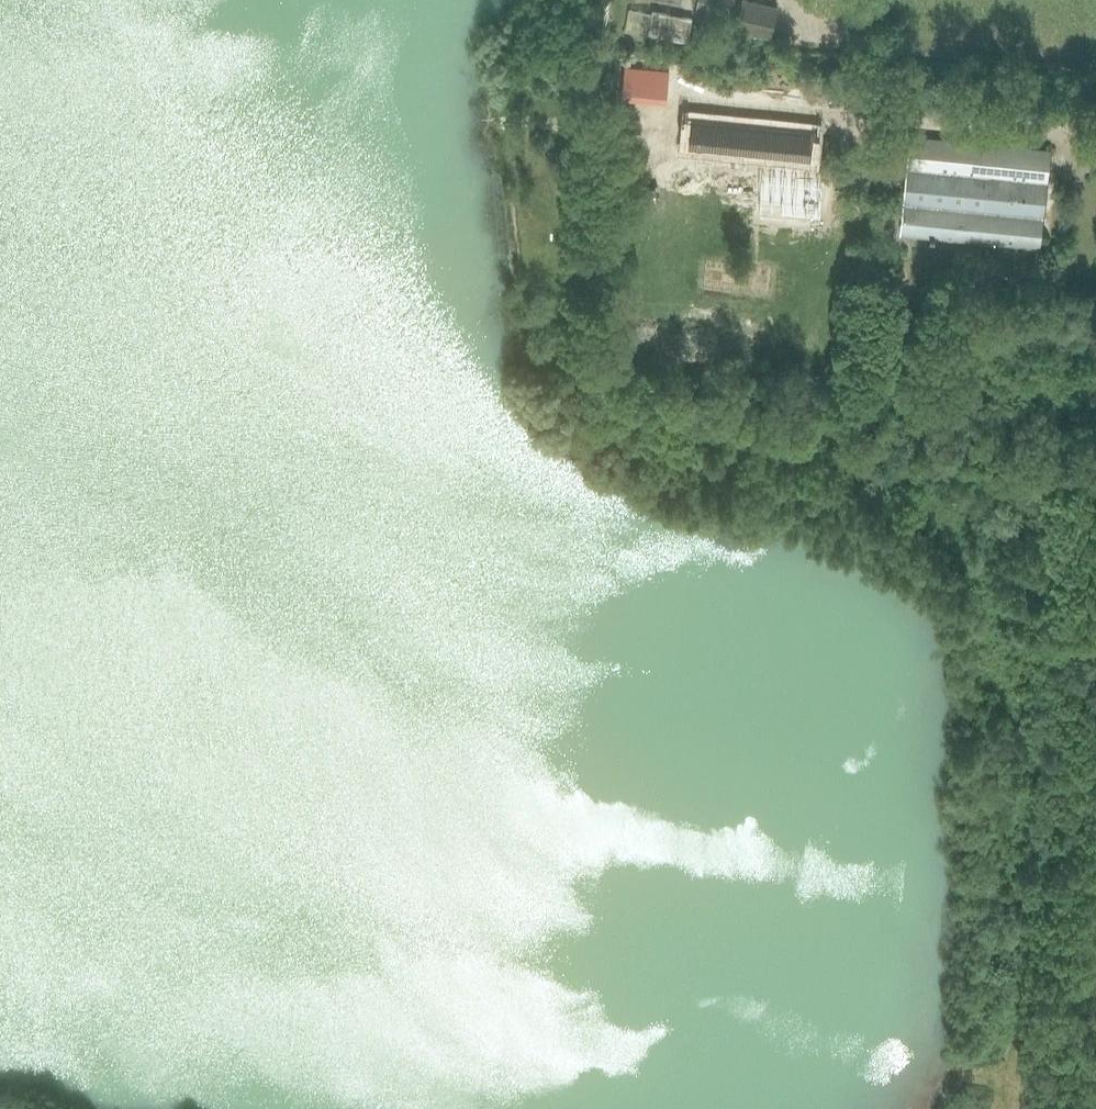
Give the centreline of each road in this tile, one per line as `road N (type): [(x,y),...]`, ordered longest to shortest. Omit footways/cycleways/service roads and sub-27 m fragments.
road 1 (track): [(1095,73),(835,49)]

